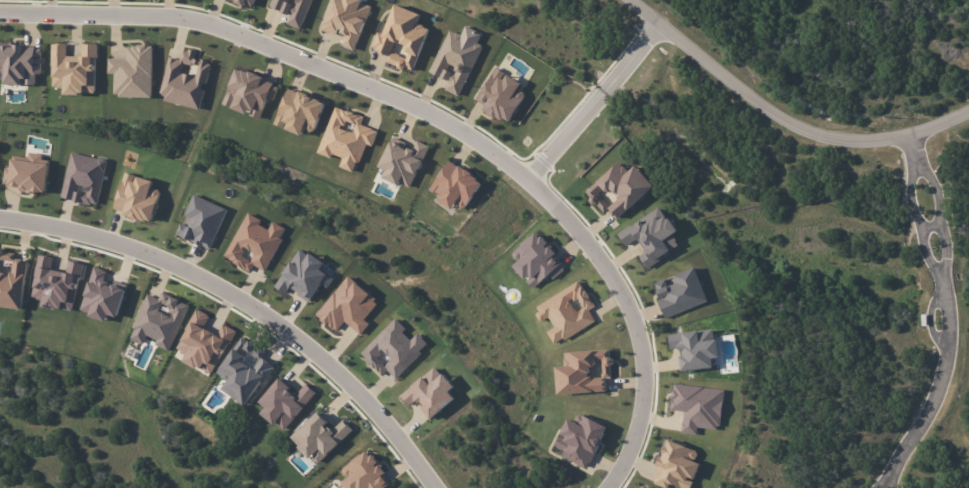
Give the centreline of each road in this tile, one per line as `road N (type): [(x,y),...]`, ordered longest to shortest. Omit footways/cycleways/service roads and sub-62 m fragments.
road 1 (residential): [(604,487),(638,441),(641,353),(590,249),(532,179),(427,110),(191,20),(0,14)]
road 2 (residential): [(0,221),(48,224),(199,271),(275,317),(393,428),(435,487)]
road 3 (residential): [(968,105),(855,146),(745,101),(628,0)]
road 4 (residential): [(886,487),(950,361),(944,282),(909,126)]
road 5 (residential): [(532,179),(658,26)]

